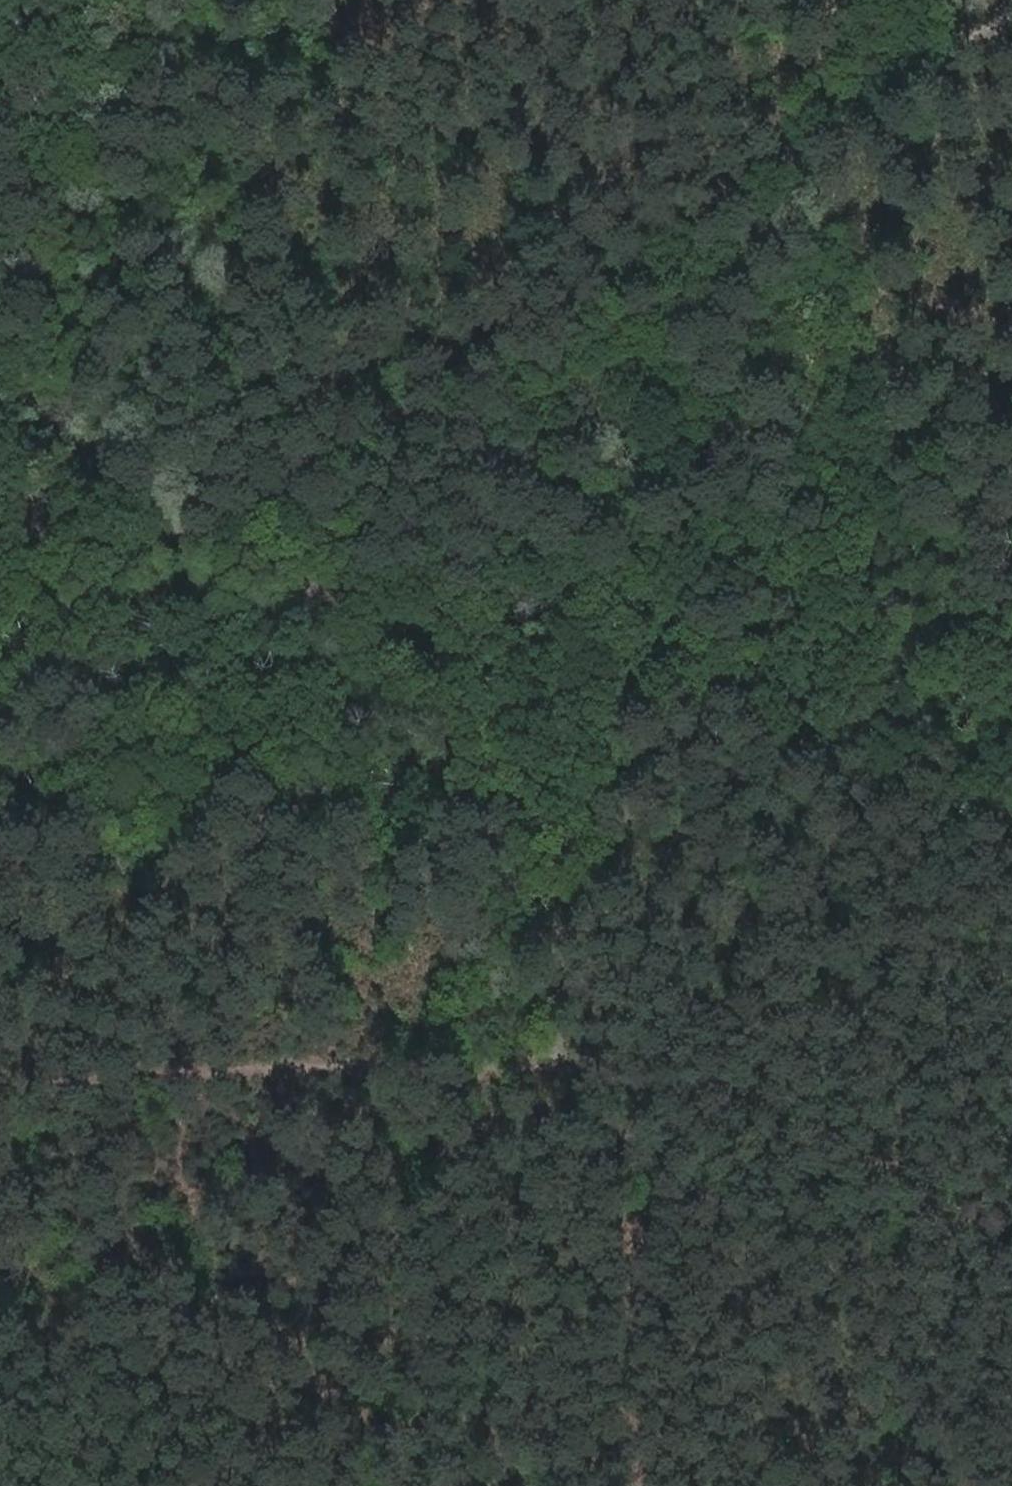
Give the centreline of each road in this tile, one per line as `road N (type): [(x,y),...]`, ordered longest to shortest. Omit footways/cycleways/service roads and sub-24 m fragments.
road 1 (track): [(648,1485),(633,1209),(644,1167),(632,1103),(614,1068),(599,1062),(0,1083)]
road 2 (track): [(791,171),(479,383)]
road 3 (track): [(479,383),(353,448),(289,496),(228,520)]
road 4 (track): [(791,171),(1011,19)]

